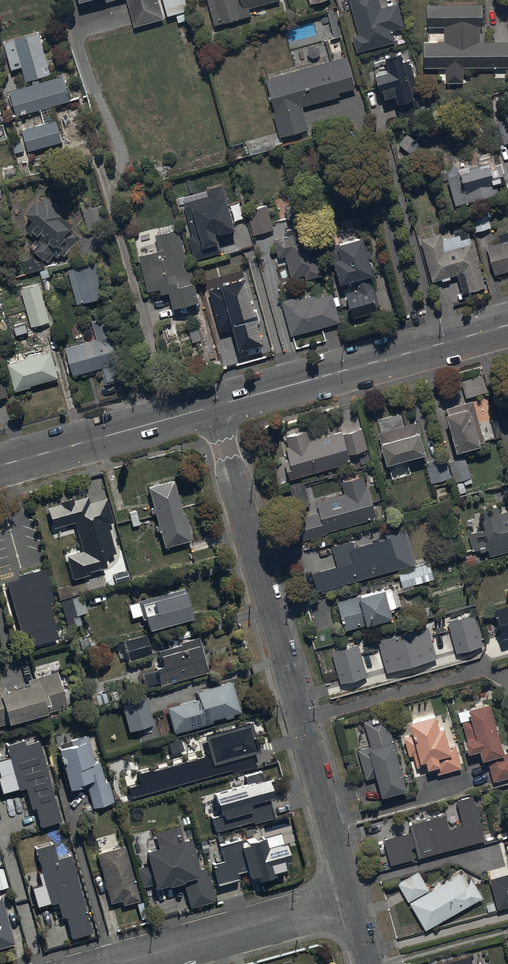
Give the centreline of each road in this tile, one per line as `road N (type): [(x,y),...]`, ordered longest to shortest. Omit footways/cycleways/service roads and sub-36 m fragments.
road 1 (residential): [(217,407),(352,900)]
road 2 (tertiary): [(217,407),(507,326)]
road 3 (residential): [(121,963),(352,900)]
road 4 (tertiary): [(0,467),(217,407)]

